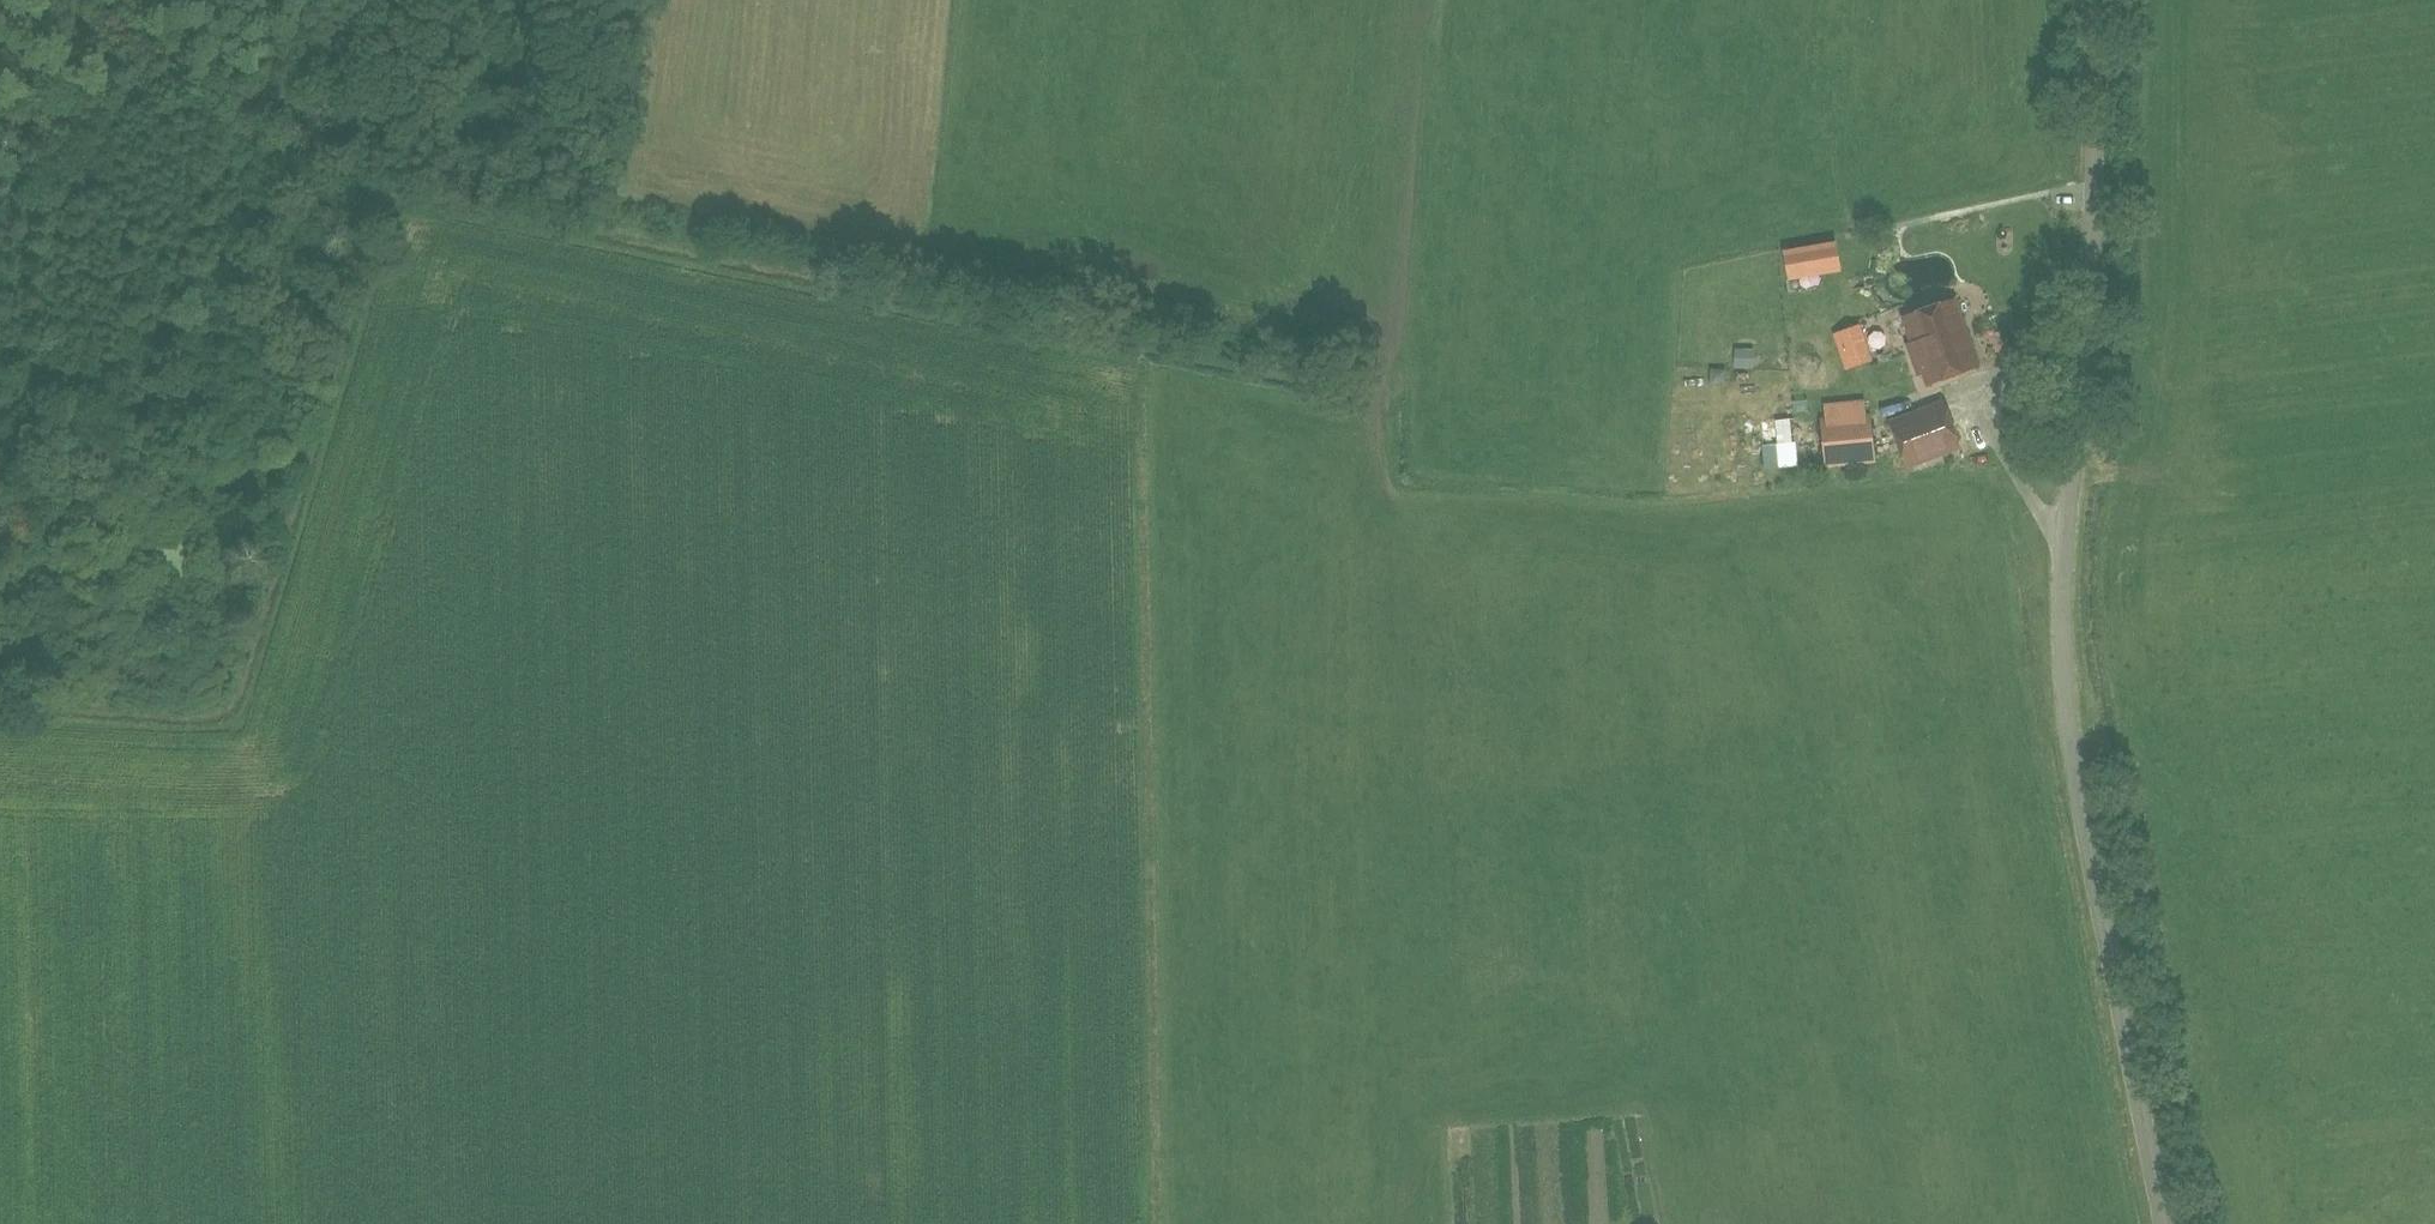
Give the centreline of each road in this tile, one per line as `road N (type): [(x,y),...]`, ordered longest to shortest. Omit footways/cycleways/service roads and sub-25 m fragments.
road 1 (unclassified): [(2165,1223),(2071,762),(2062,675),(2062,571),(2090,242),(2091,0)]

